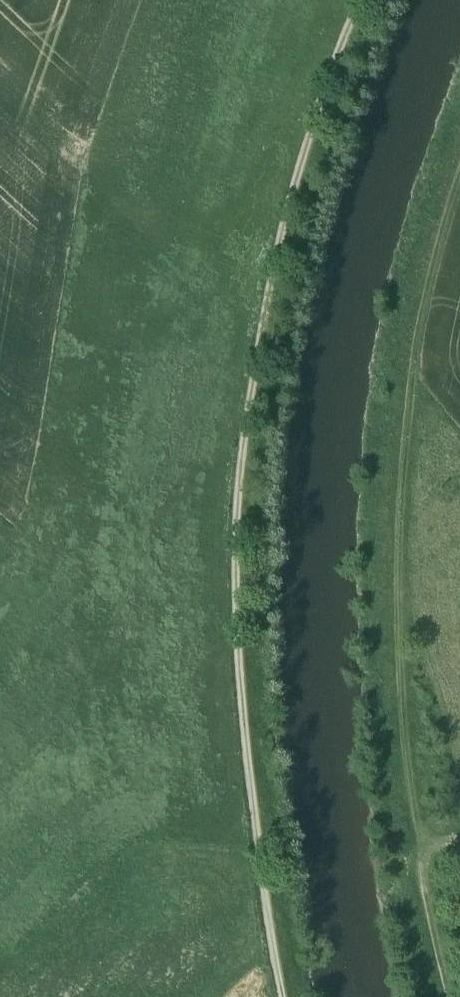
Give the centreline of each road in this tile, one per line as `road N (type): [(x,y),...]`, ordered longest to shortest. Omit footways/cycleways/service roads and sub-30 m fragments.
road 1 (track): [(359,0),(278,236),(234,527),(236,665),(281,996)]
road 2 (track): [(447,996),(407,777),(399,531),(423,302),(459,172)]

